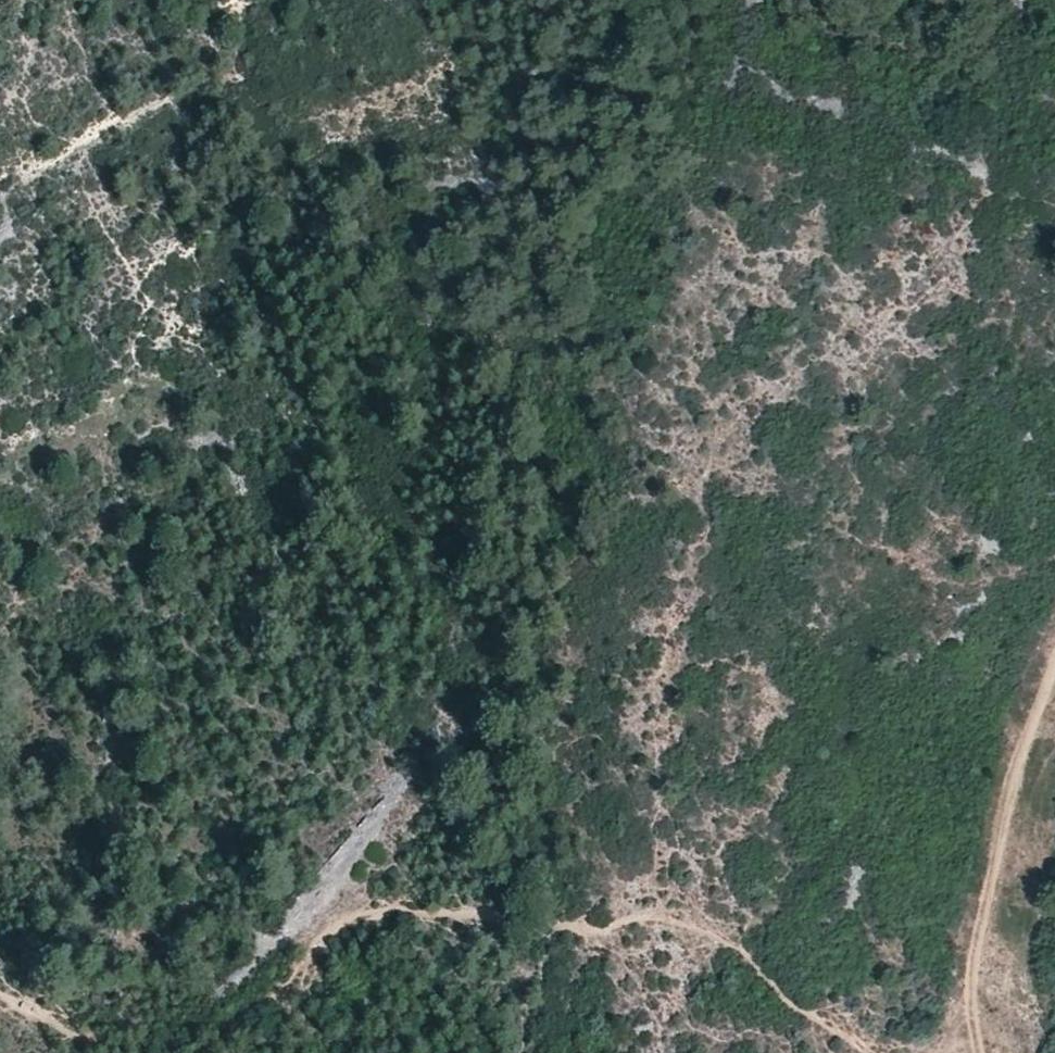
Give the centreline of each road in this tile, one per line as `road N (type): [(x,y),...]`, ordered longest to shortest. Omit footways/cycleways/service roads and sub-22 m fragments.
road 1 (track): [(1054,649),(971,984),(978,1052)]

